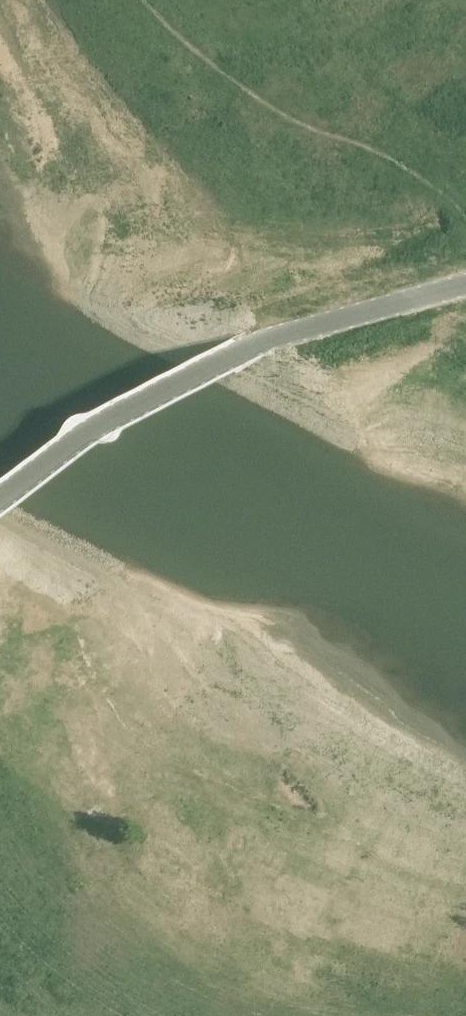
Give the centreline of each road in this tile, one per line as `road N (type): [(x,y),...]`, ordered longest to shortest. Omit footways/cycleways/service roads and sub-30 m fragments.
road 1 (tertiary): [(0,499),(103,422),(249,347),(465,285)]

